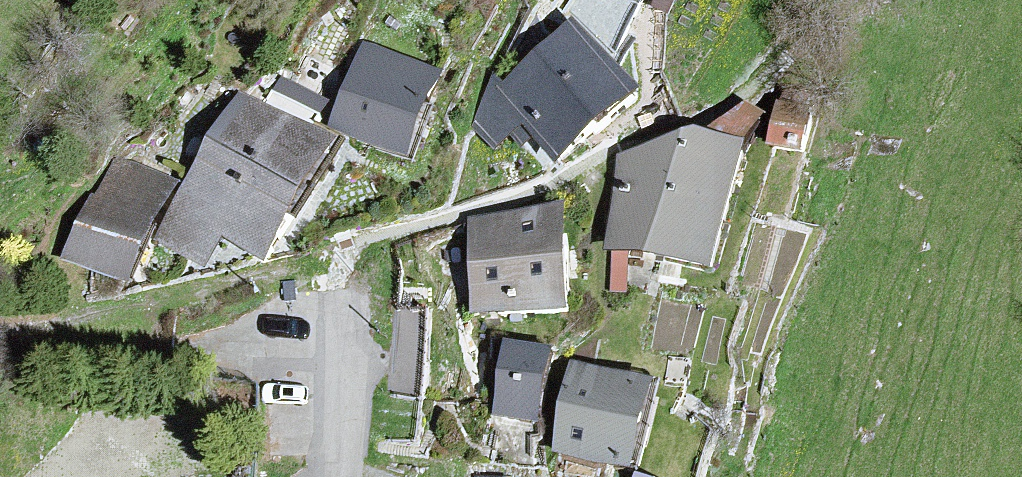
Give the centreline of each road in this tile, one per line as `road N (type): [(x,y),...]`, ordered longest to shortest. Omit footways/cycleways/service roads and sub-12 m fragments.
road 1 (residential): [(338,476),(348,391),(334,249)]

